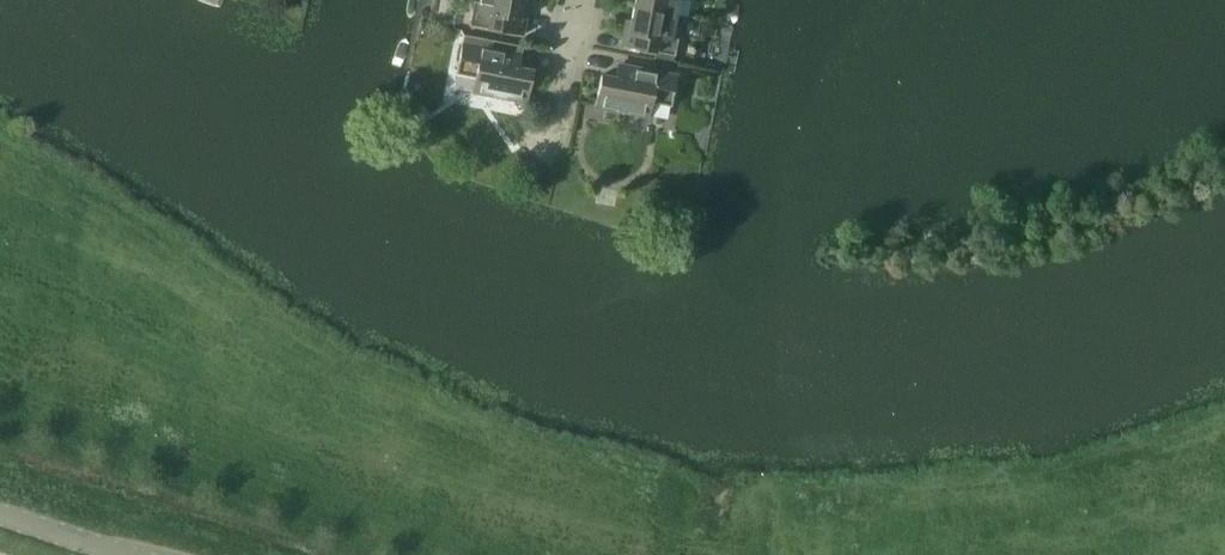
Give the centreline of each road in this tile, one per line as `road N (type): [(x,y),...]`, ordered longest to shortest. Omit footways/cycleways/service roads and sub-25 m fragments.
road 1 (residential): [(555,128),(578,0)]
road 2 (tertiary): [(119,554),(0,516)]

